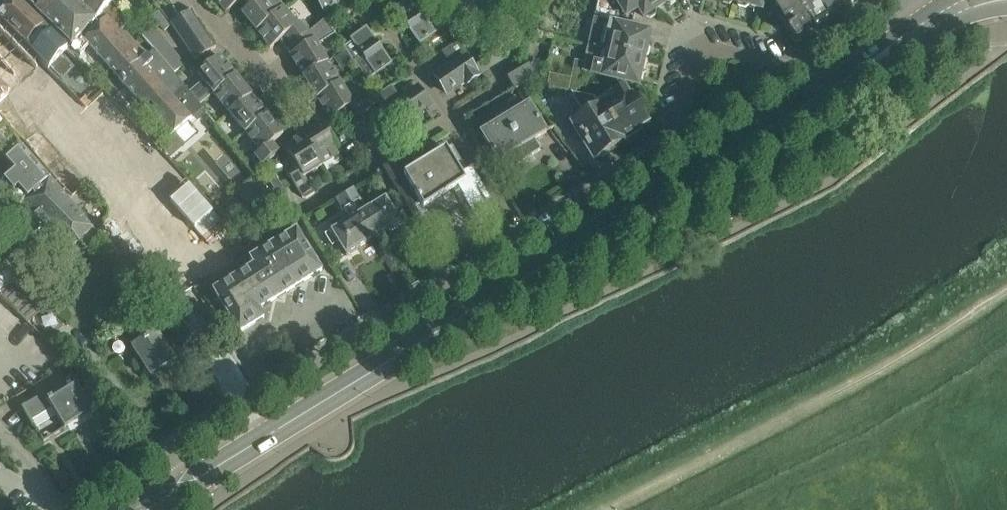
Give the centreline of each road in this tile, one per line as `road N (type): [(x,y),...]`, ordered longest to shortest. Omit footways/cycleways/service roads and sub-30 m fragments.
road 1 (secondary): [(165,502),(840,84)]
road 2 (residential): [(523,238),(171,454),(165,502)]
road 3 (residential): [(523,238),(671,142),(688,72),(729,49),(840,84)]
road 4 (residential): [(310,212),(451,117)]
road 5 (residential): [(197,0),(296,120)]
road 6 (residential): [(451,117),(372,0)]
road 7 (residential): [(523,238),(451,117)]
road 8 (secondary): [(840,84),(944,15)]

